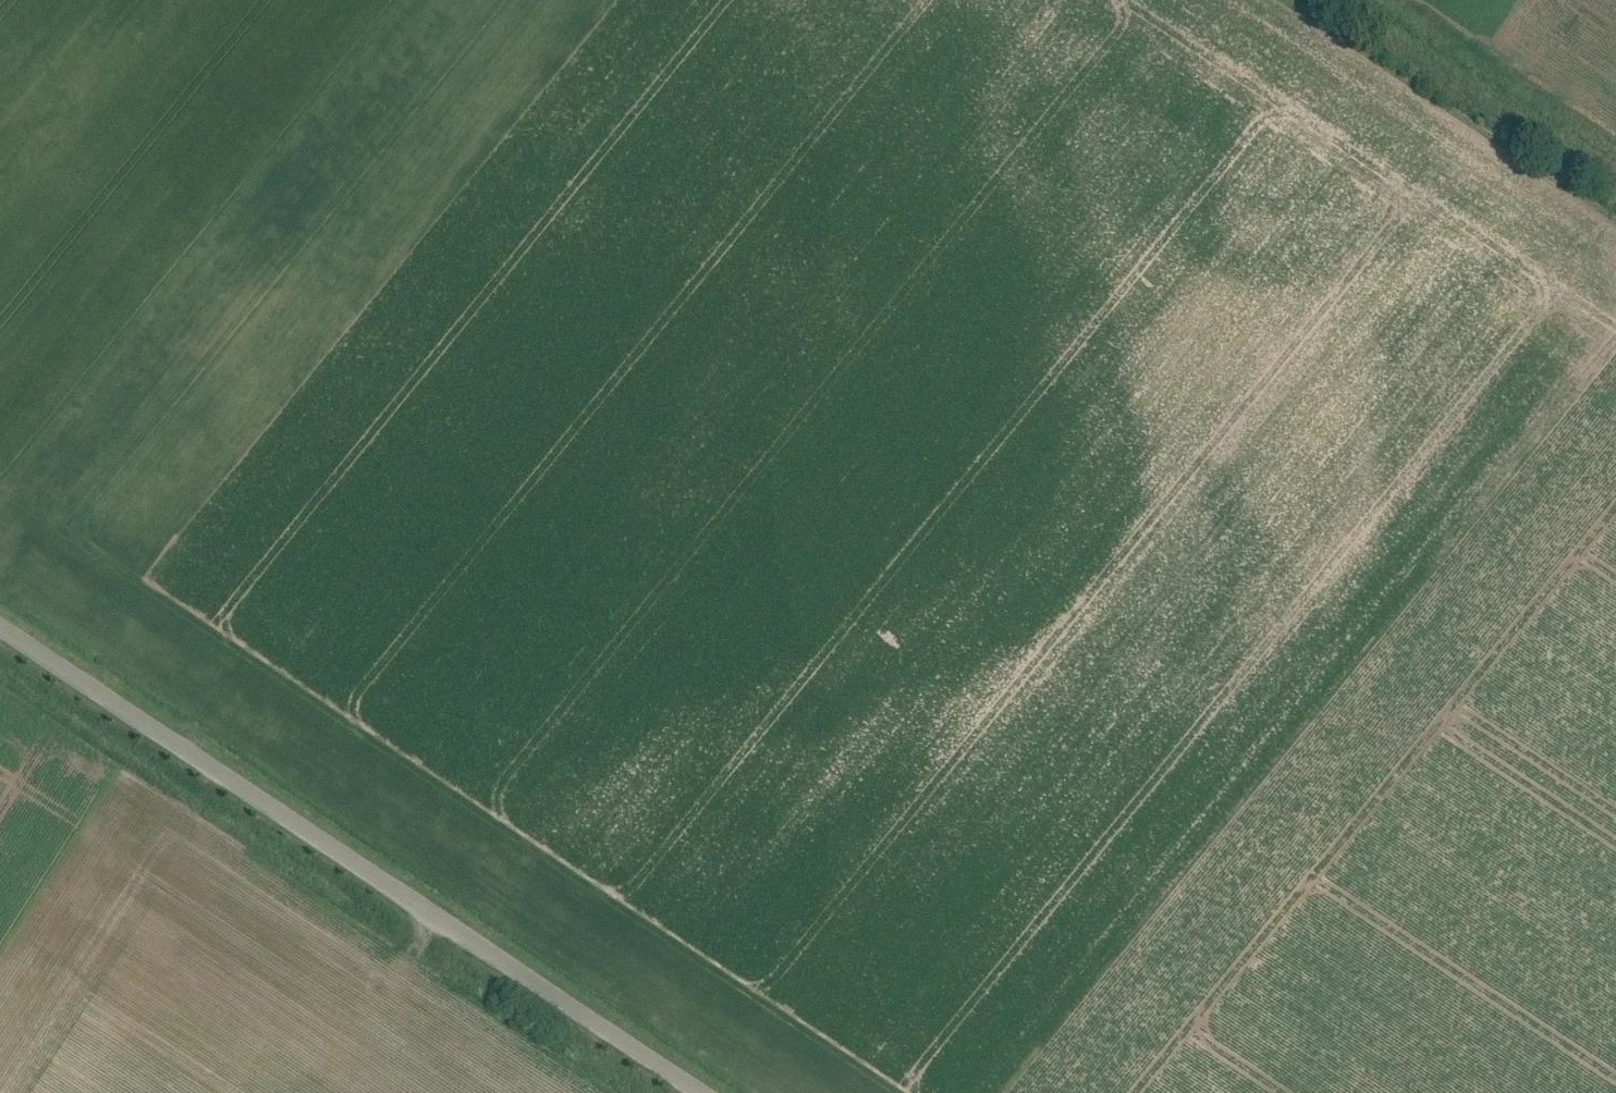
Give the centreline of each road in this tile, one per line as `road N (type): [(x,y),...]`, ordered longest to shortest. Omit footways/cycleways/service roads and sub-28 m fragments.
road 1 (unclassified): [(0,627),(701,1092)]

